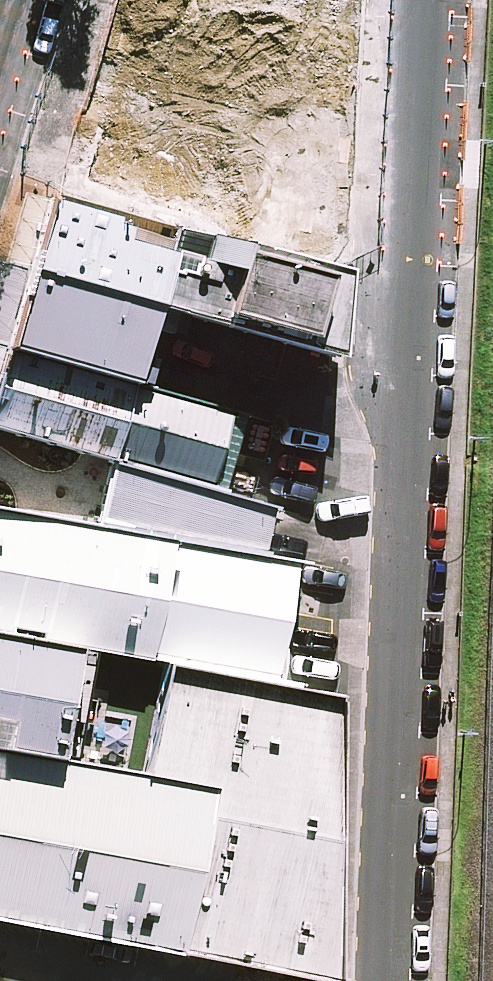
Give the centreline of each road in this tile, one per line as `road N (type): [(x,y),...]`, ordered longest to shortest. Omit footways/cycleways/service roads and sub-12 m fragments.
road 1 (unclassified): [(390,980),(422,0)]

